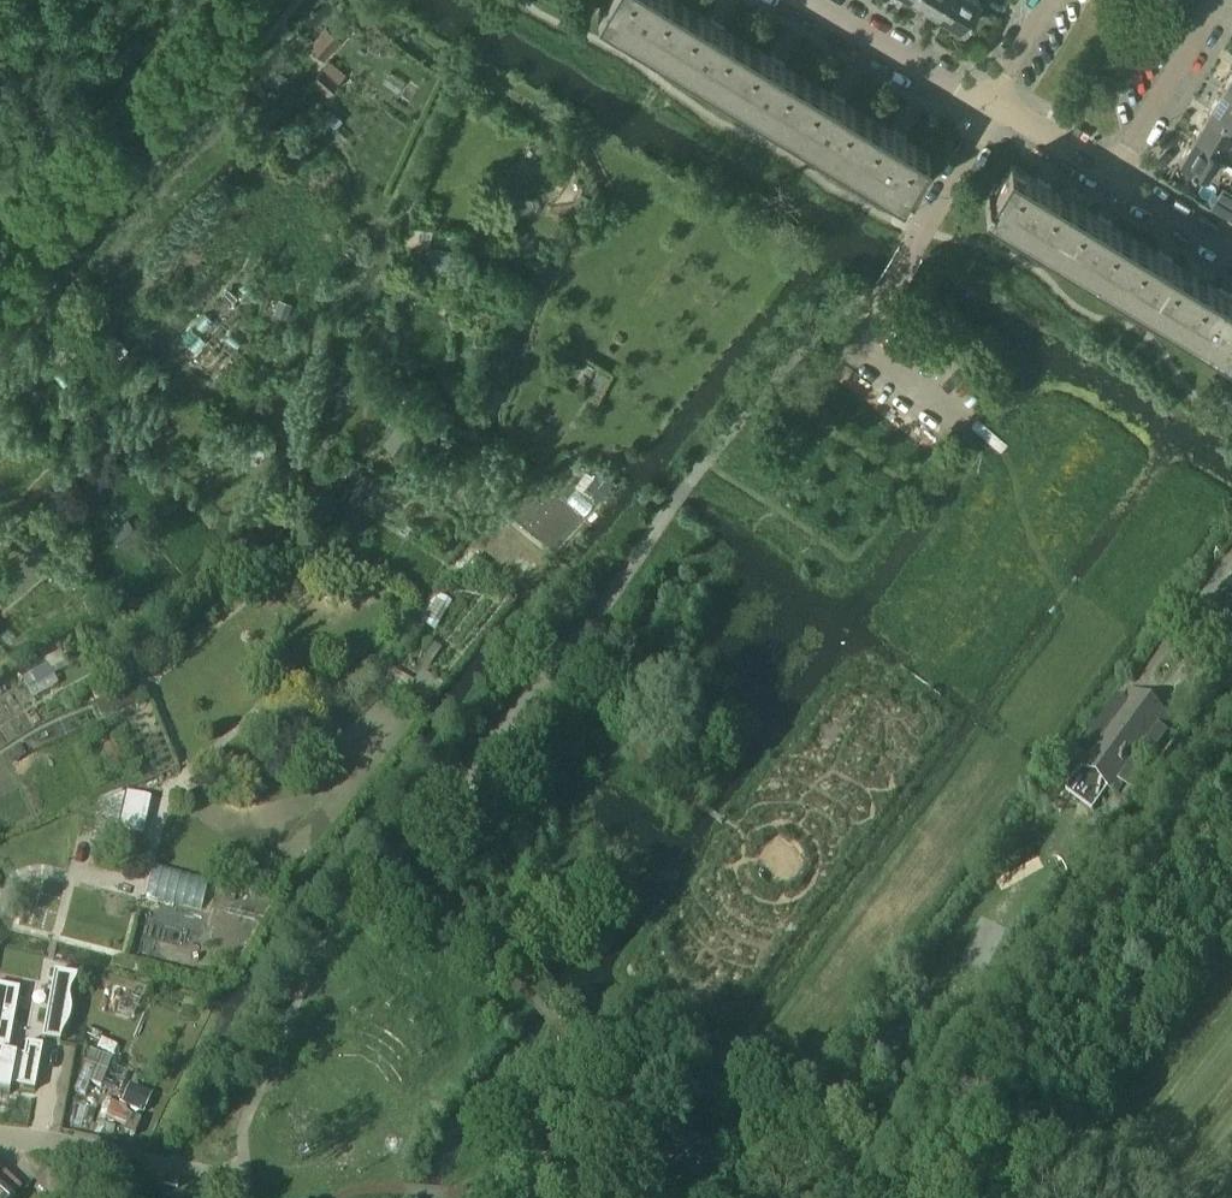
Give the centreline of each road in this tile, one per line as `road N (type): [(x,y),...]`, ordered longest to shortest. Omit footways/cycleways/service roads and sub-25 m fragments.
road 1 (residential): [(804,0),(992,106)]
road 2 (unclassified): [(886,288),(992,106)]
road 3 (residential): [(1114,172),(1215,0)]
road 4 (residential): [(1114,172),(1139,198),(1231,255)]
road 5 (residential): [(992,106),(1114,172)]
road 6 (residential): [(1049,0),(1005,69),(992,106)]

